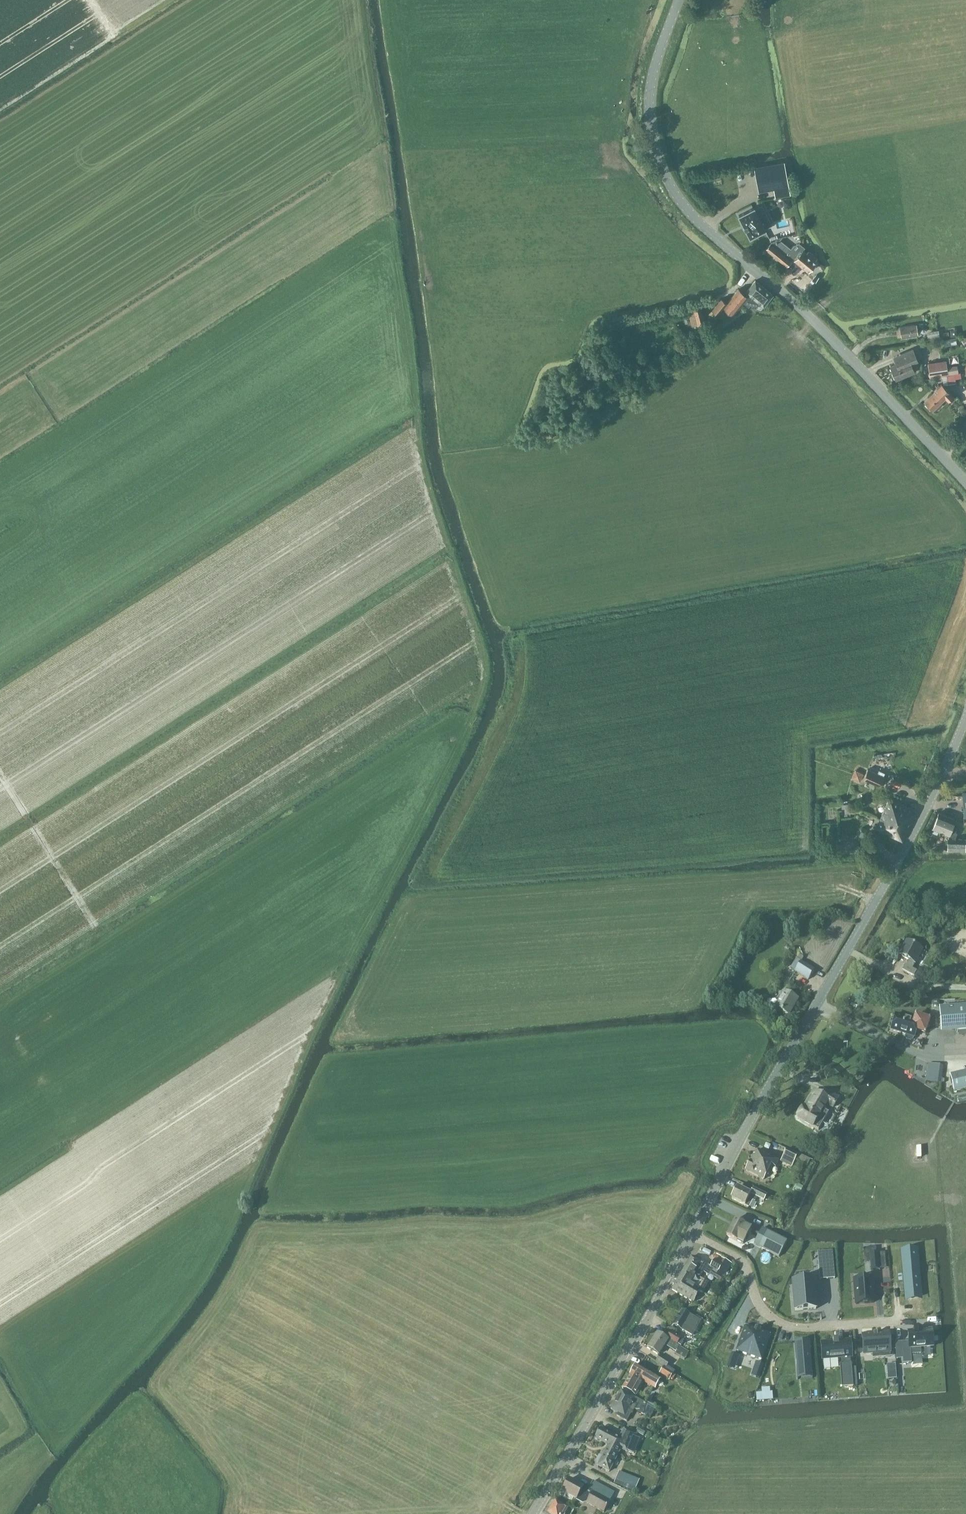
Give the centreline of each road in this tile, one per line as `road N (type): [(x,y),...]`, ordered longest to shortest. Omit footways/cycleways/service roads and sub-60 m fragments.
road 1 (tertiary): [(965,482),(876,385),(676,196),(653,143),(650,108),(680,0)]
road 2 (tertiary): [(693,1234),(876,906),(965,717)]
road 3 (tertiary): [(534,1513),(693,1234)]
road 4 (residential): [(693,1234),(742,1261),(761,1306),(783,1323),(903,1320)]
road 5 (track): [(818,1006),(912,1055),(965,1056)]

